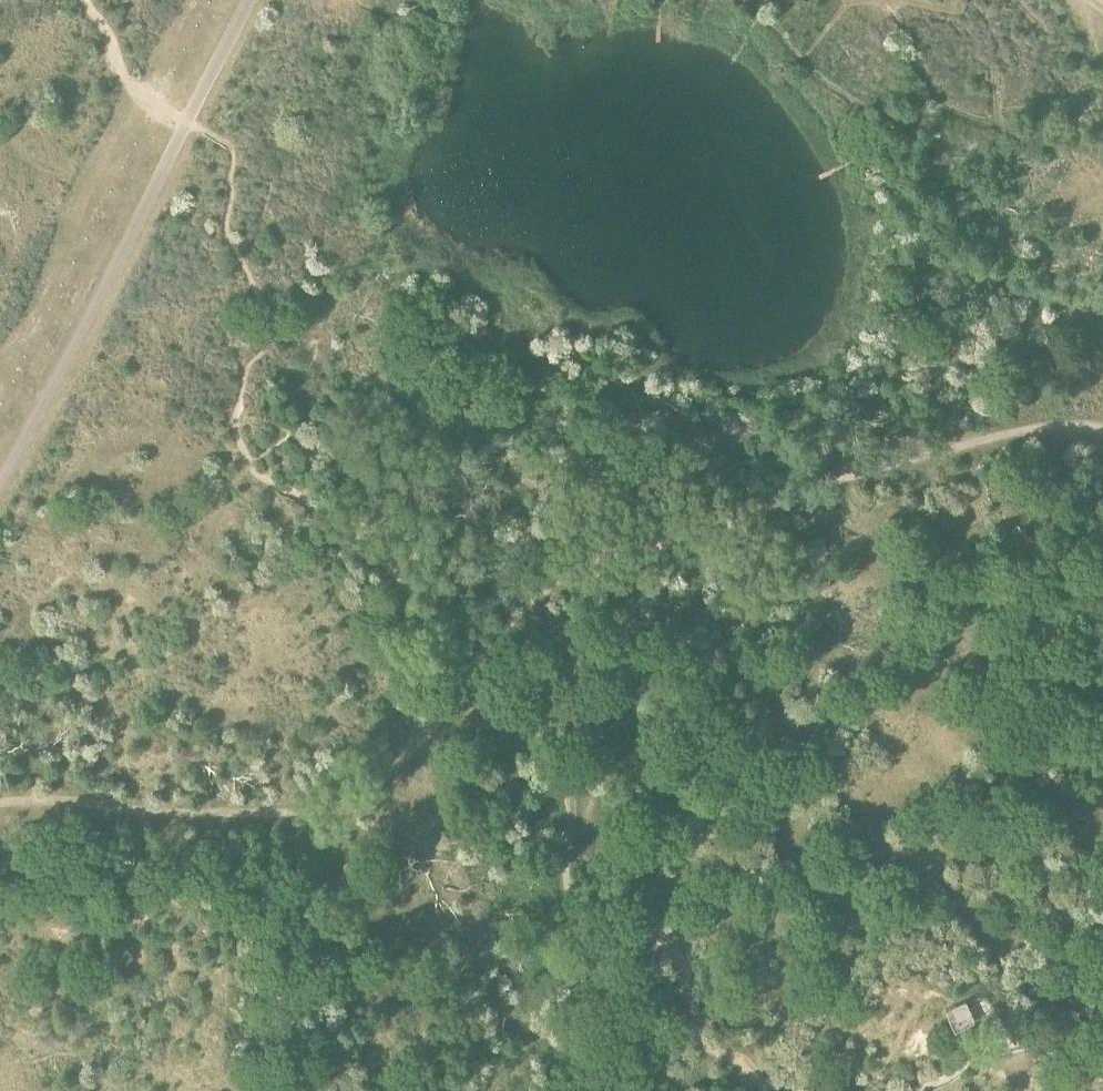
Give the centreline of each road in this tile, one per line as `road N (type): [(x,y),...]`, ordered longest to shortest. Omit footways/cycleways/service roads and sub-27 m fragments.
road 1 (track): [(1102,431),(1054,429),(941,450),(608,554),(545,586),(479,664)]
road 2 (track): [(0,482),(249,0)]
road 3 (track): [(0,803),(230,813),(352,800),(383,780),(479,664)]

